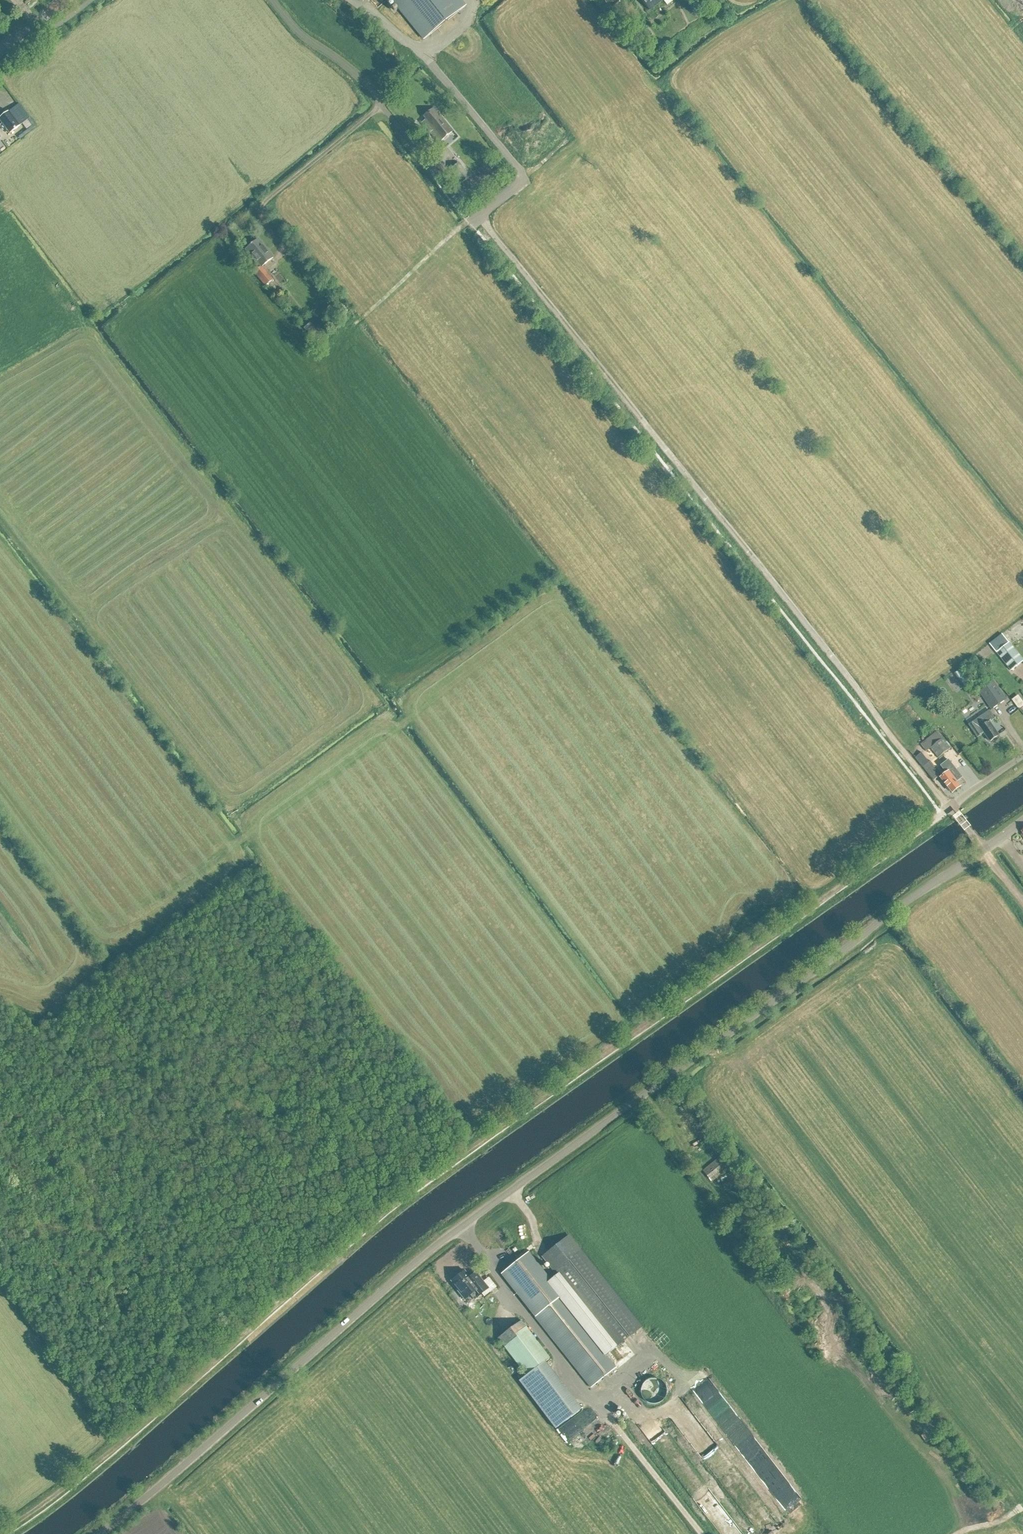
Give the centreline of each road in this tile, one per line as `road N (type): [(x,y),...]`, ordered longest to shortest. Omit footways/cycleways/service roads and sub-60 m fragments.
road 1 (track): [(0,1533),(104,1455),(387,1203),(951,809)]
road 2 (unclassified): [(99,1533),(424,1258),(983,851)]
road 3 (unclassified): [(430,170),(347,65),(302,35),(273,0)]
road 4 (track): [(378,105),(258,207),(285,250)]
road 5 (unclassified): [(983,851),(951,809),(1022,758)]

